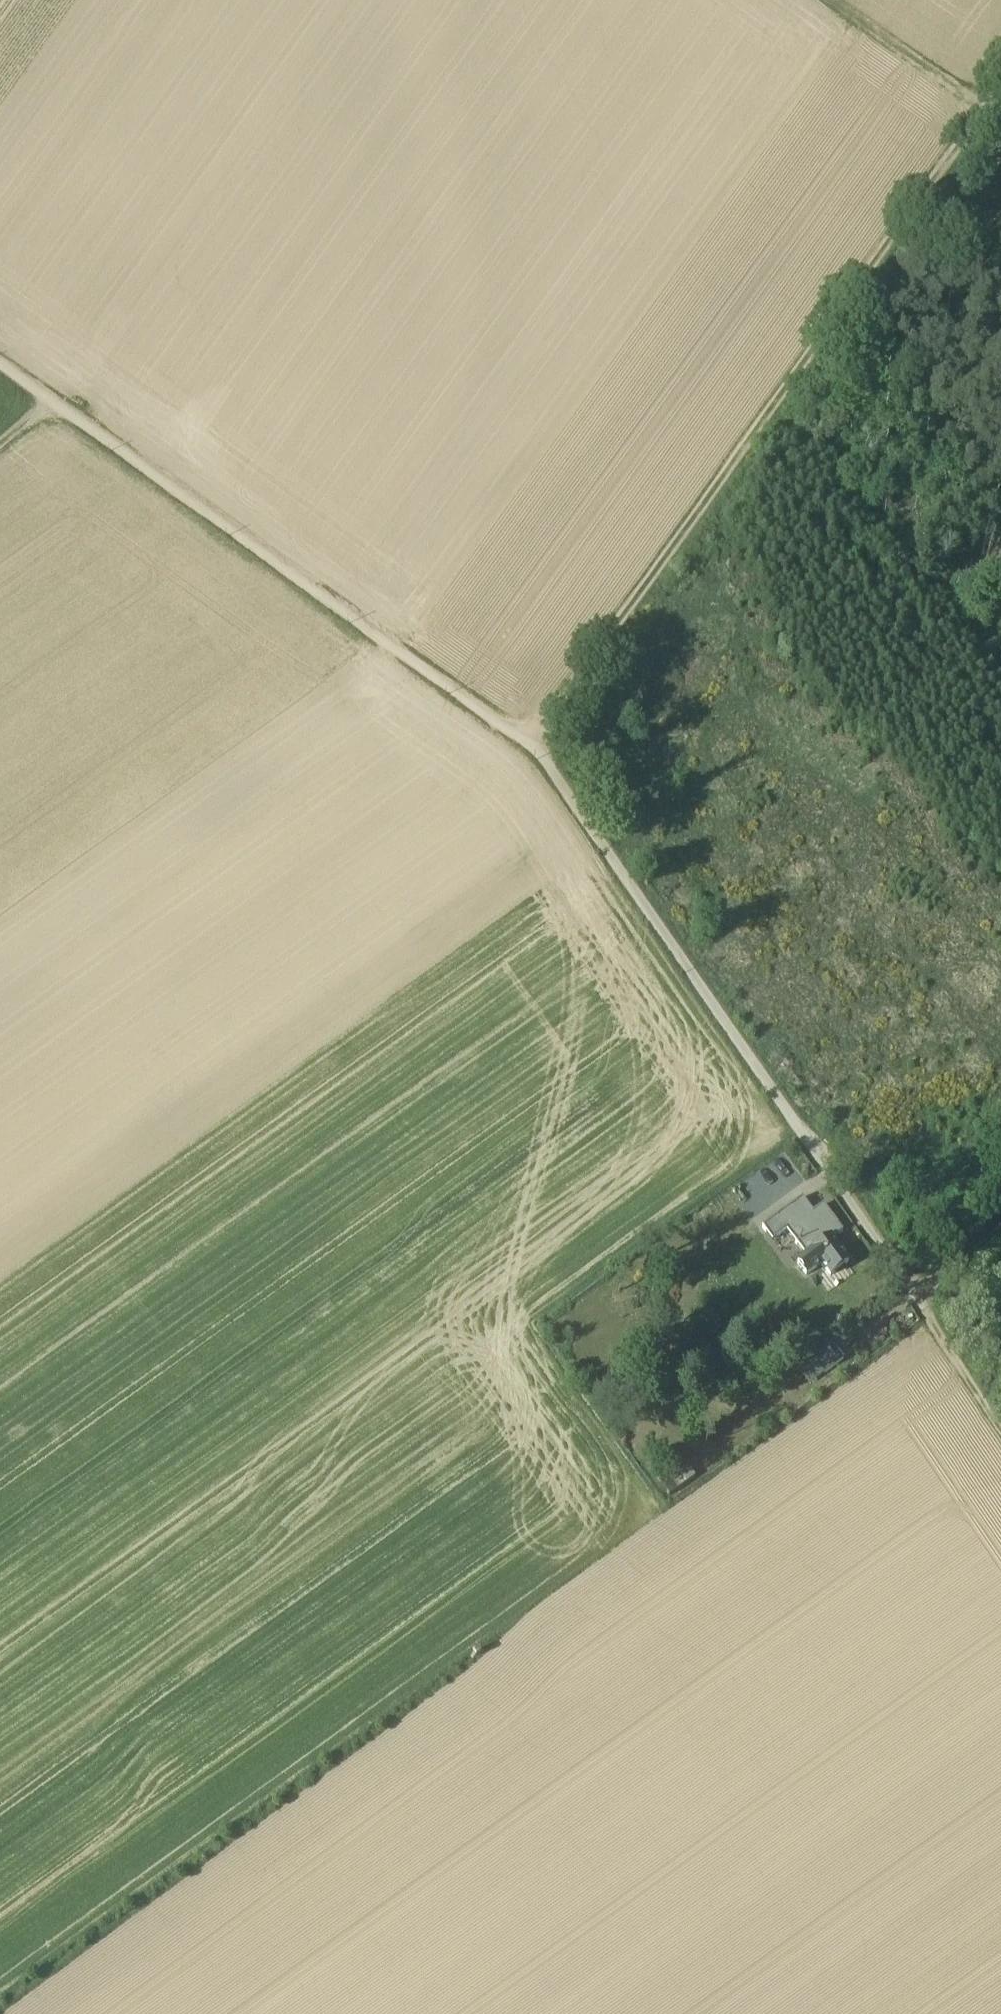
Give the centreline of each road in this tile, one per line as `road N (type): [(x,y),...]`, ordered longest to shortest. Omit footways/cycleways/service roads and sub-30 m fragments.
road 1 (track): [(547,748),(1000,126)]
road 2 (track): [(830,0),(1000,123)]
road 3 (track): [(1000,1407),(927,1300)]

